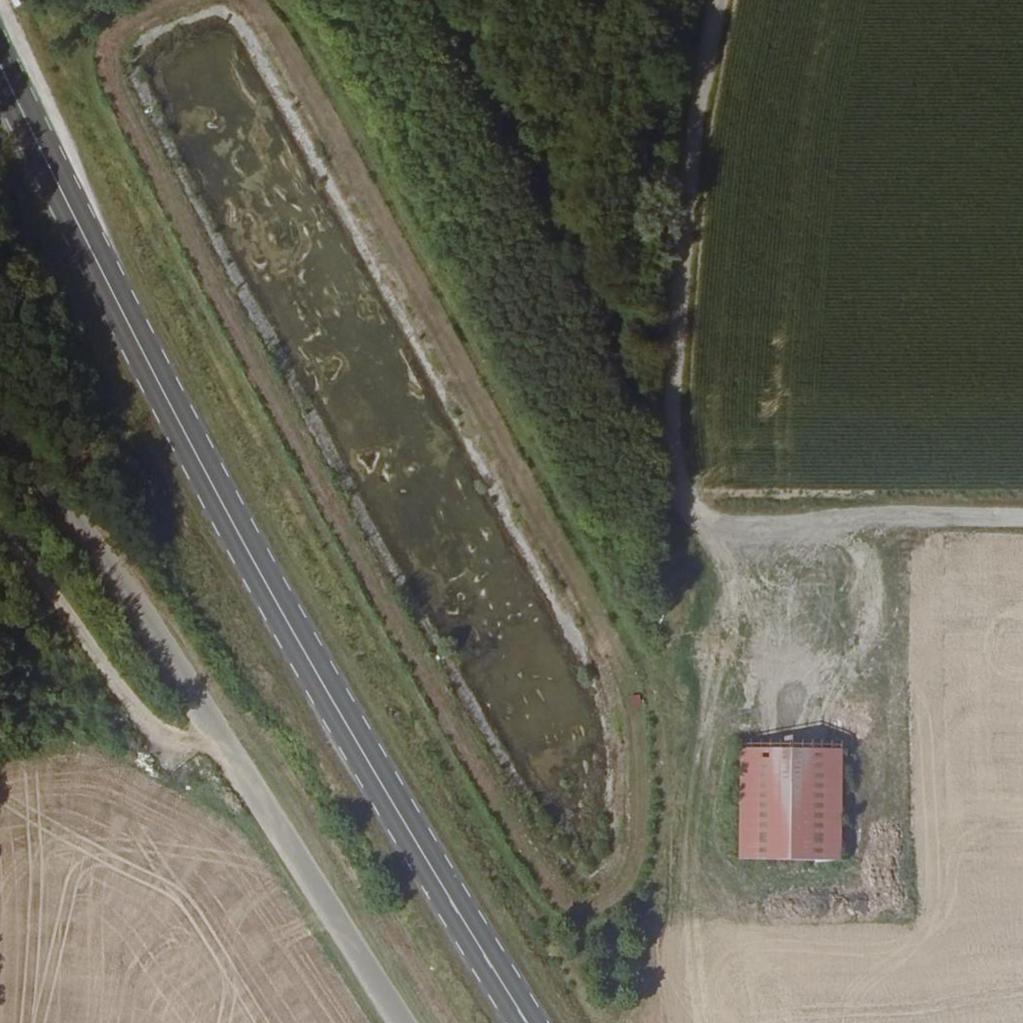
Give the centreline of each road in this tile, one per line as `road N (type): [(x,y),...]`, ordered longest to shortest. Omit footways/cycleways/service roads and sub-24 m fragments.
road 1 (primary): [(527,1022),(314,667),(187,435),(0,61)]
road 2 (track): [(1022,524),(715,527),(683,513),(672,473),(688,170),(718,0)]
road 3 (unclassified): [(211,731),(0,426)]
road 4 (unclassified): [(401,1022),(211,731)]
road 5 (unclassified): [(211,731),(168,744),(129,710),(78,628),(0,537)]

